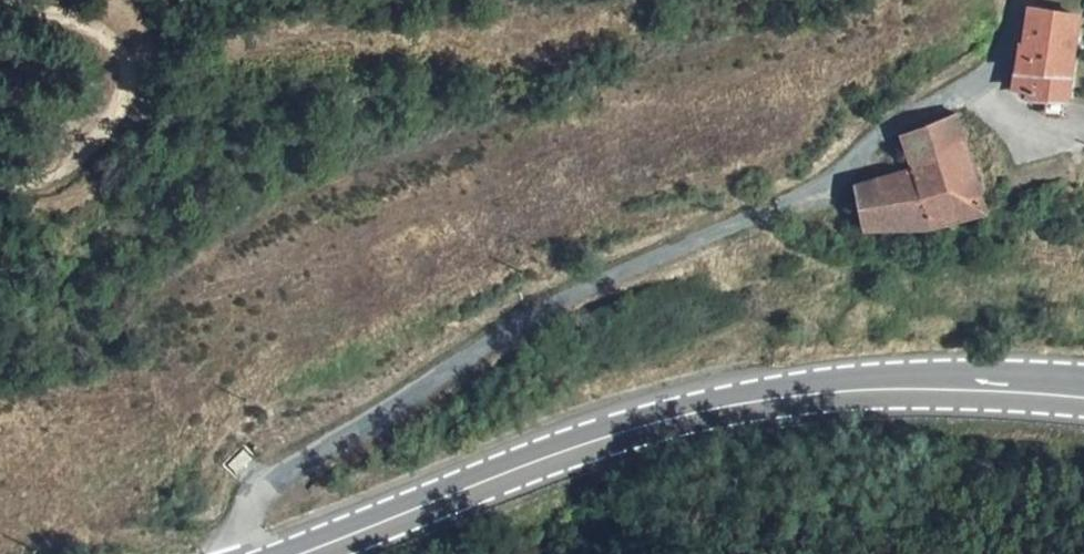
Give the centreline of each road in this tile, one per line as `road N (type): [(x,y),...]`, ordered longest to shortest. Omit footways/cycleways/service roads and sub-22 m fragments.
road 1 (unclassified): [(1018,0),(998,66),(971,90),(887,126),(816,189),(548,306),(254,497),(241,525),(242,553)]
road 2 (secondary): [(1083,388),(863,387),(706,410),(553,453),(295,553)]

